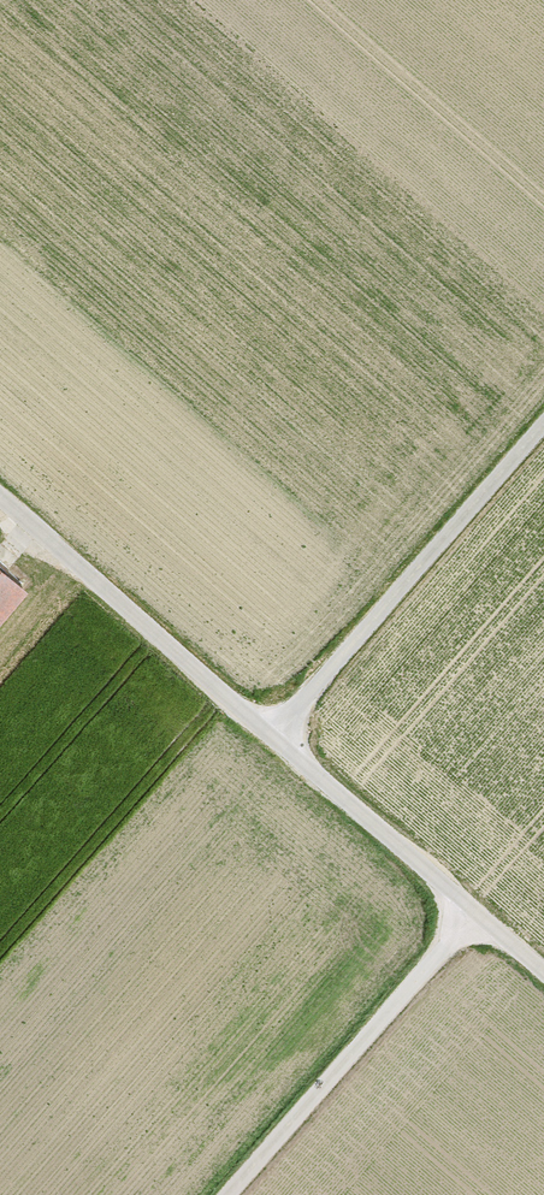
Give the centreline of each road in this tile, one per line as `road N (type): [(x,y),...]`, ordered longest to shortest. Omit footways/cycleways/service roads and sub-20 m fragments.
road 1 (track): [(0,500),(543,975)]
road 2 (track): [(273,741),(543,431)]
road 3 (track): [(227,1194),(474,914)]

